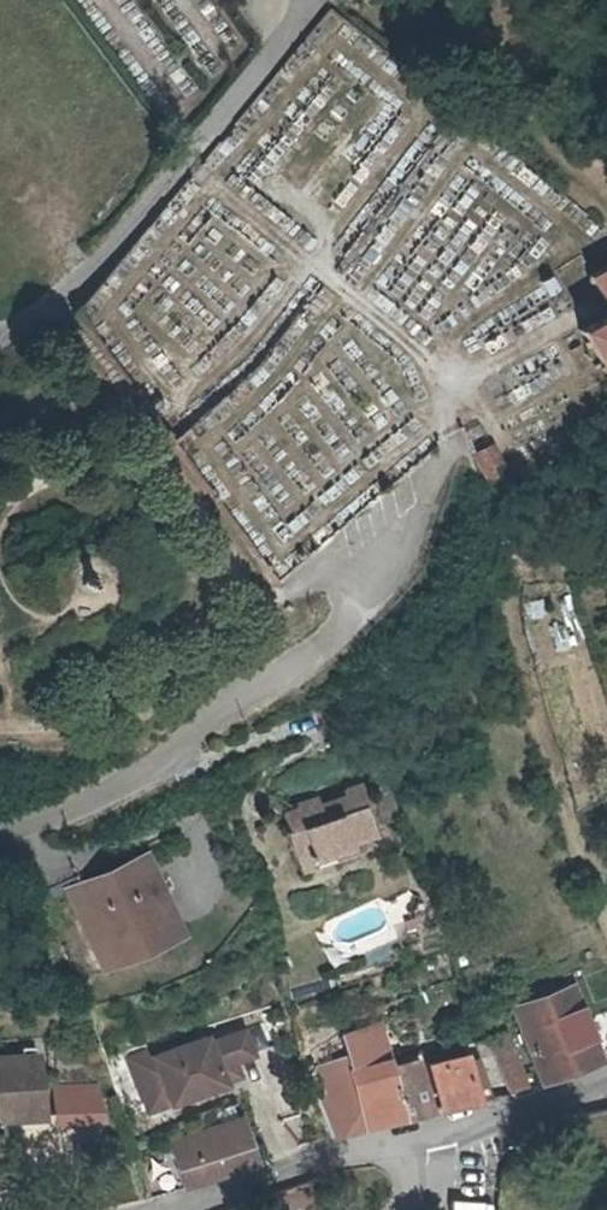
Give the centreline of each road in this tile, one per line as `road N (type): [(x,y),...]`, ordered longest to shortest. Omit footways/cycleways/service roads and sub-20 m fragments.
road 1 (unclassified): [(0,837),(124,776),(215,703),(326,634),(356,574),(407,525),(450,449)]
road 2 (unclassified): [(0,334),(59,306),(310,0)]
road 3 (residential): [(439,1132),(152,1209)]
road 4 (residential): [(439,1132),(606,1071)]

